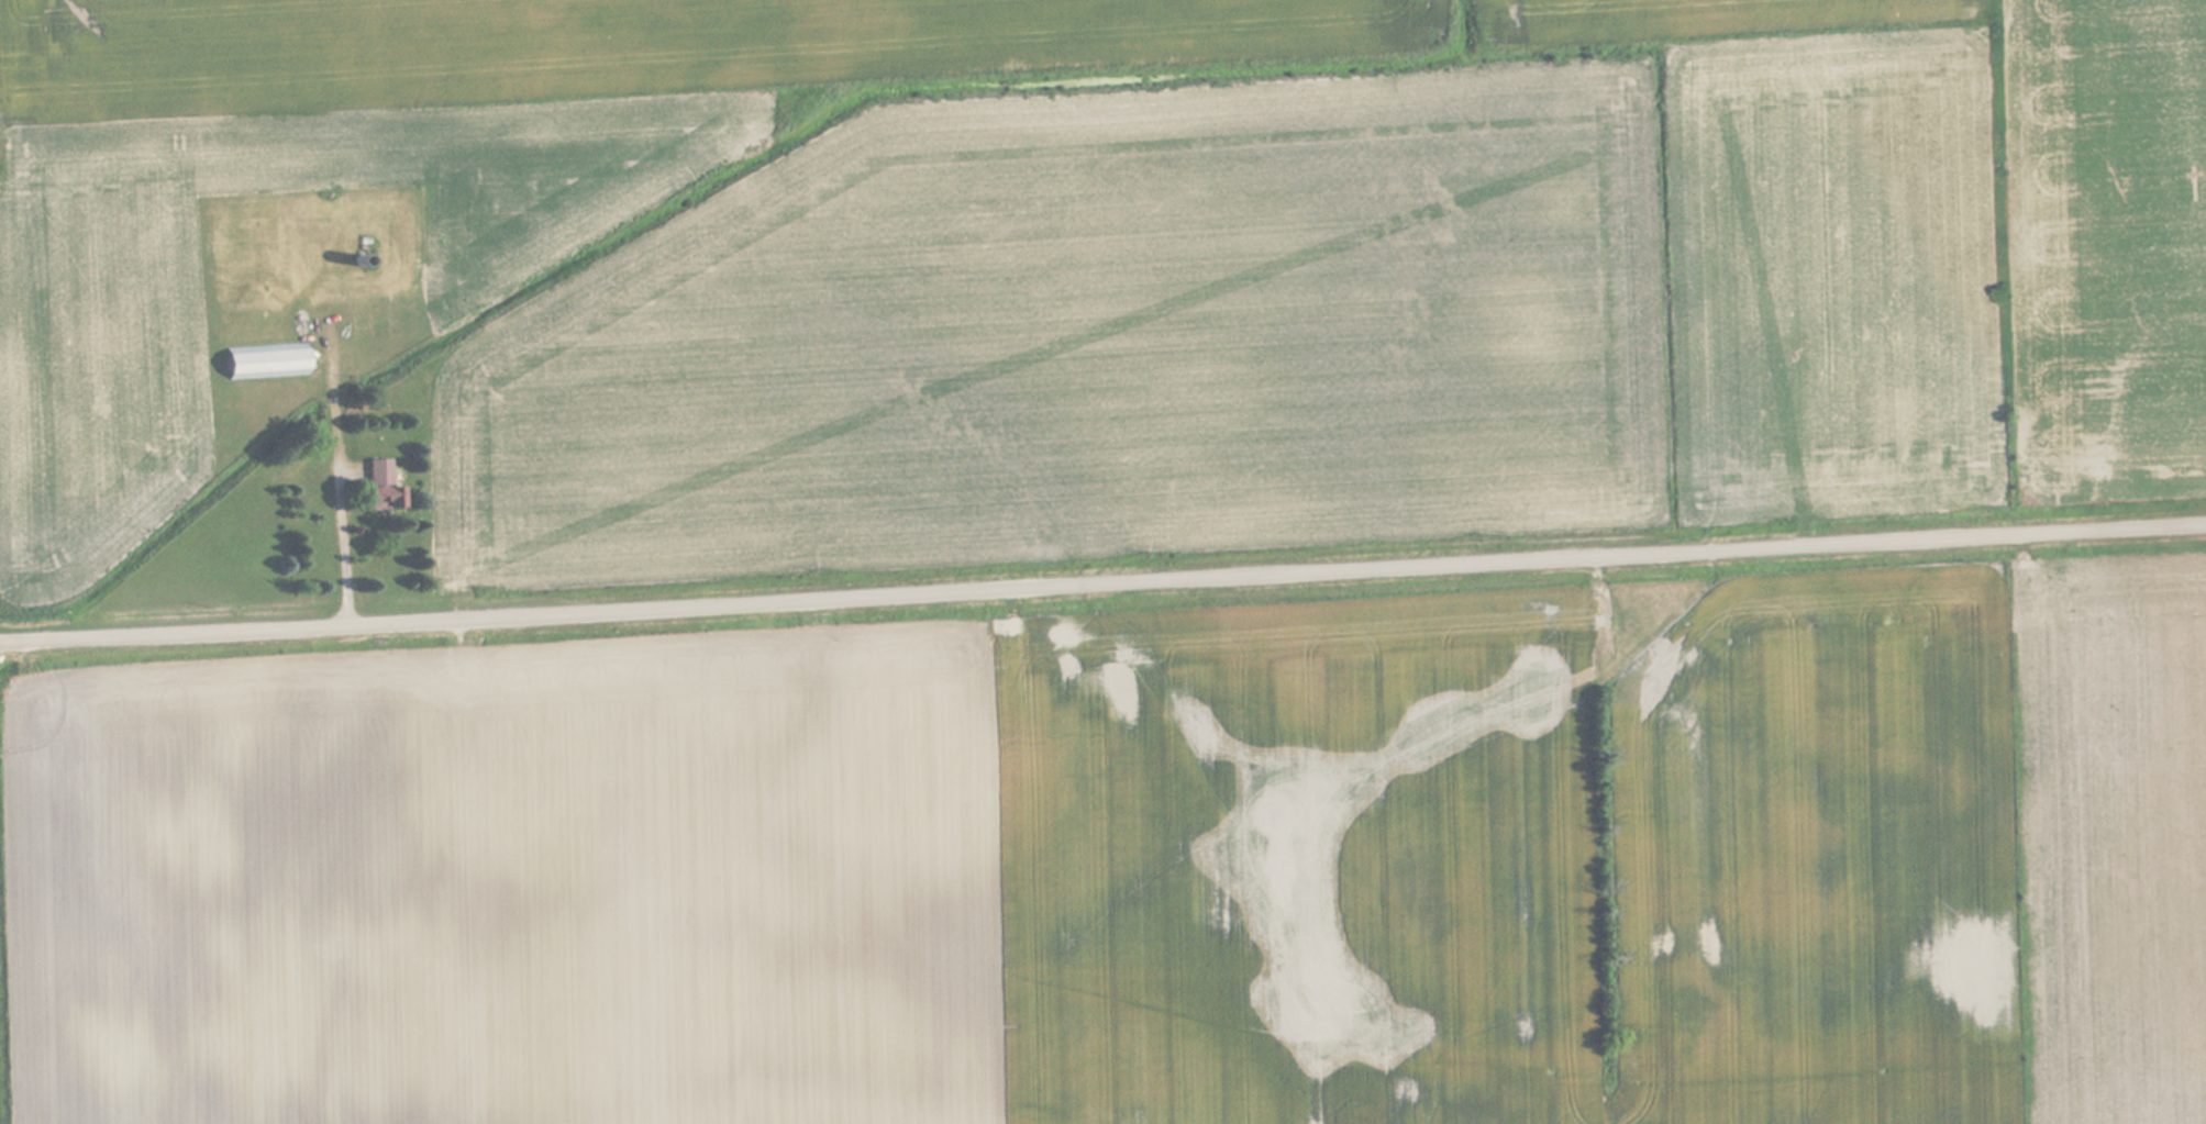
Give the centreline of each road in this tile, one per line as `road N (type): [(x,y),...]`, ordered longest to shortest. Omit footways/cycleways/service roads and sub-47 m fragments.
road 1 (residential): [(0,640),(2205,528)]

